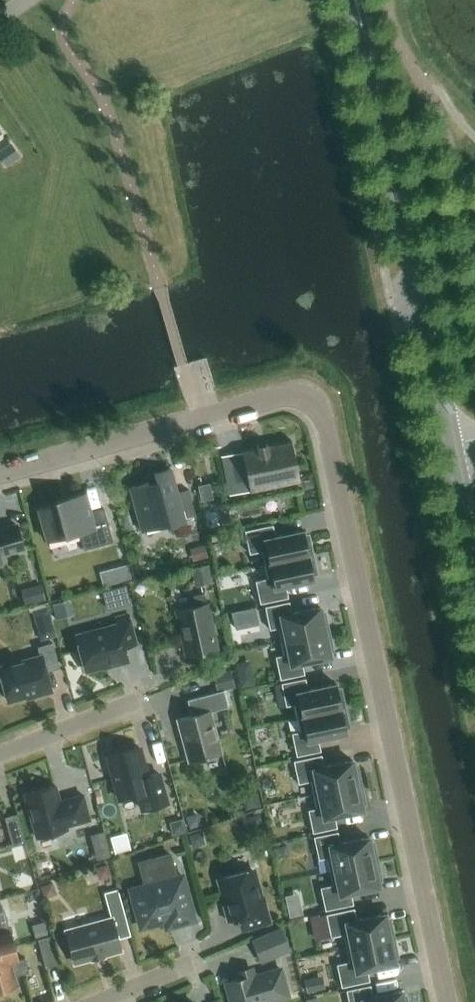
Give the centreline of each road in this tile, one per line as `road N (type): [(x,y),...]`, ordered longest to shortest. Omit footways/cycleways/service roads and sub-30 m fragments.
road 1 (residential): [(447,1001),(326,430),(311,403)]
road 2 (tertiary): [(360,0),(474,568)]
road 3 (residential): [(0,477),(280,403),(311,403)]
road 4 (residential): [(0,760),(133,708)]

